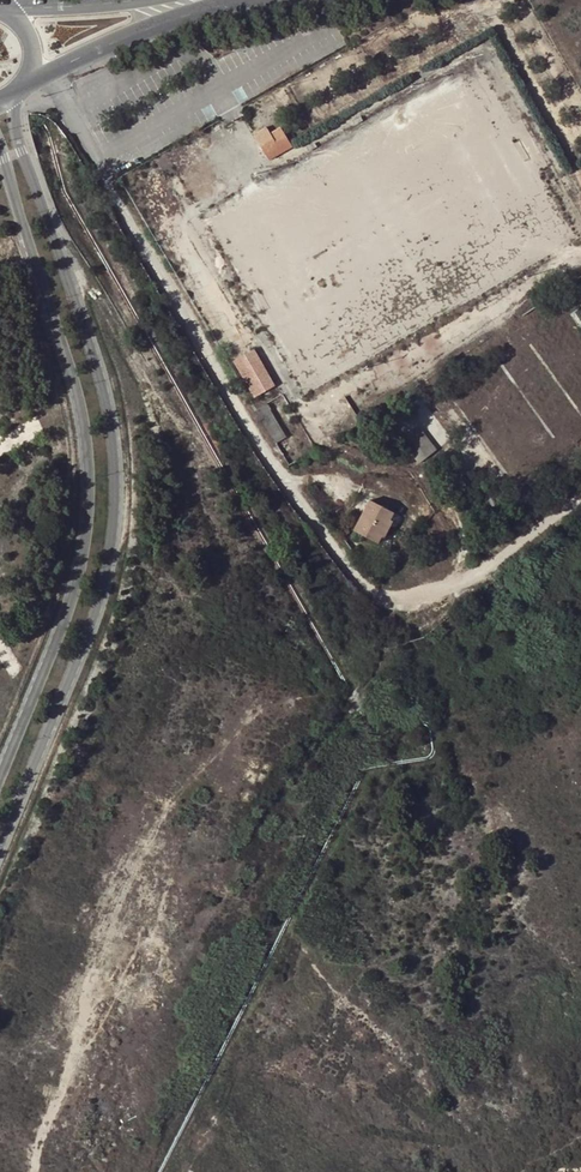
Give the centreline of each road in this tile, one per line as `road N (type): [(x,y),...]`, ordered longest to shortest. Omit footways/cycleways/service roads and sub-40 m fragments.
road 1 (tertiary): [(0,850),(100,599),(118,482),(104,385),(17,132),(15,97)]
road 2 (tertiary): [(0,144),(77,390),(89,485),(74,593),(0,784)]
road 3 (secondary): [(30,78),(242,0)]
road 4 (secondary): [(134,0),(12,10)]

